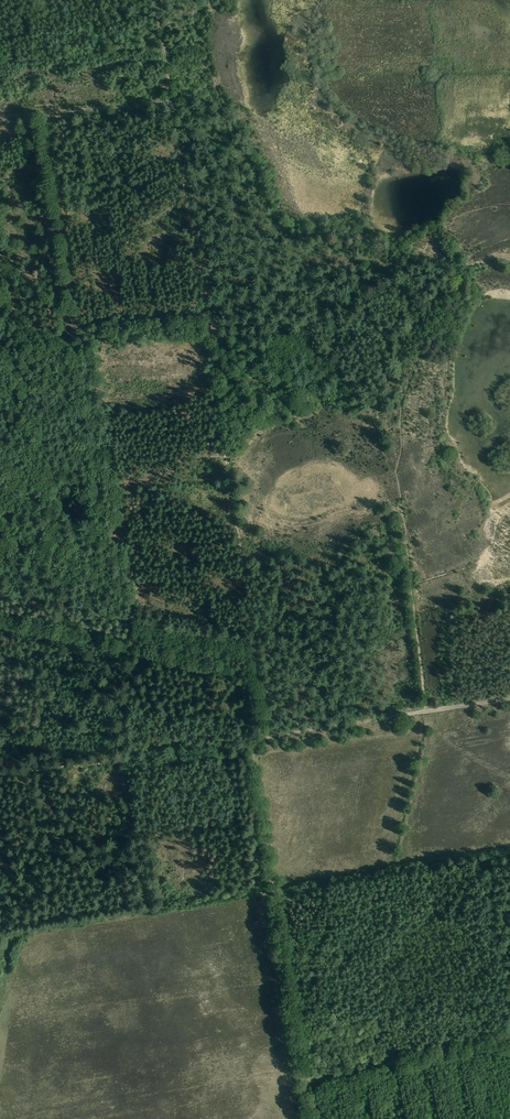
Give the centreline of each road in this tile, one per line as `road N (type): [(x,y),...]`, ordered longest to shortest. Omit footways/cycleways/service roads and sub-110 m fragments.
road 1 (track): [(215,0),(209,43),(218,91),(286,218),(348,224),(398,255),(465,271),(420,348),(401,407),(394,470),(422,610),(427,711),(204,750),(0,773)]
road 2 (track): [(509,1037),(303,1082)]
road 3 (track): [(0,114),(169,102)]

